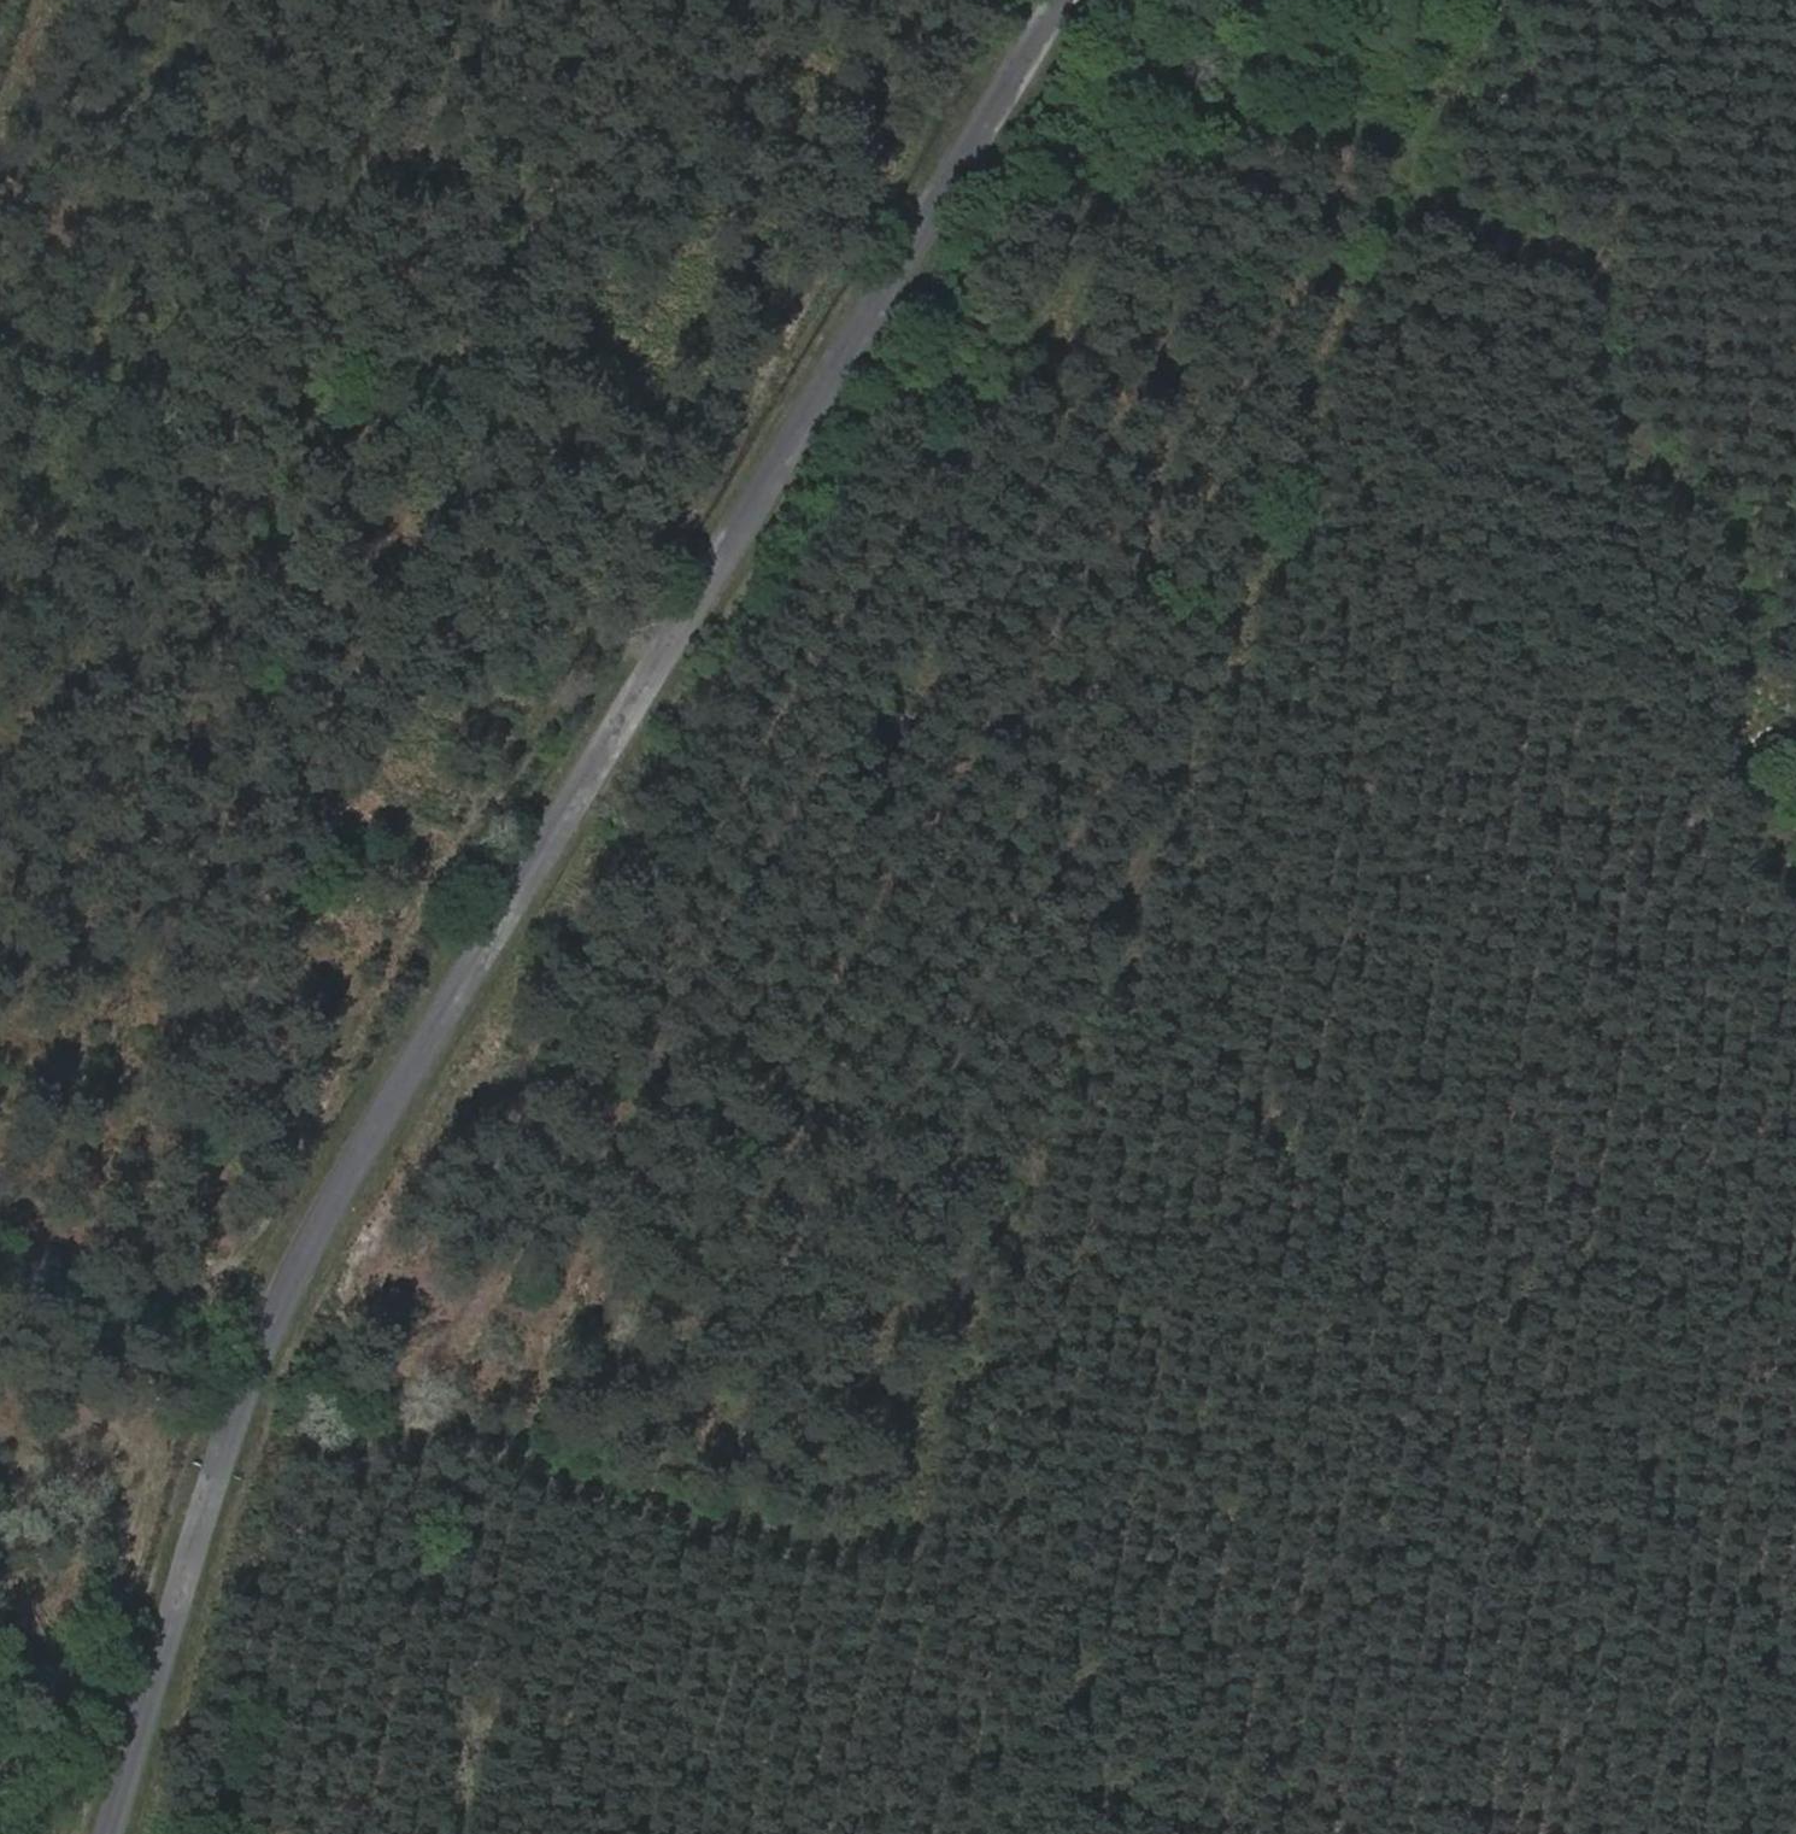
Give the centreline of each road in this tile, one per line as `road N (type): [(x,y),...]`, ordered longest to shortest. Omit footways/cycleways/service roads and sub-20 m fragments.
road 1 (residential): [(108,1833),(219,1469),(306,1254),(1070,0)]

